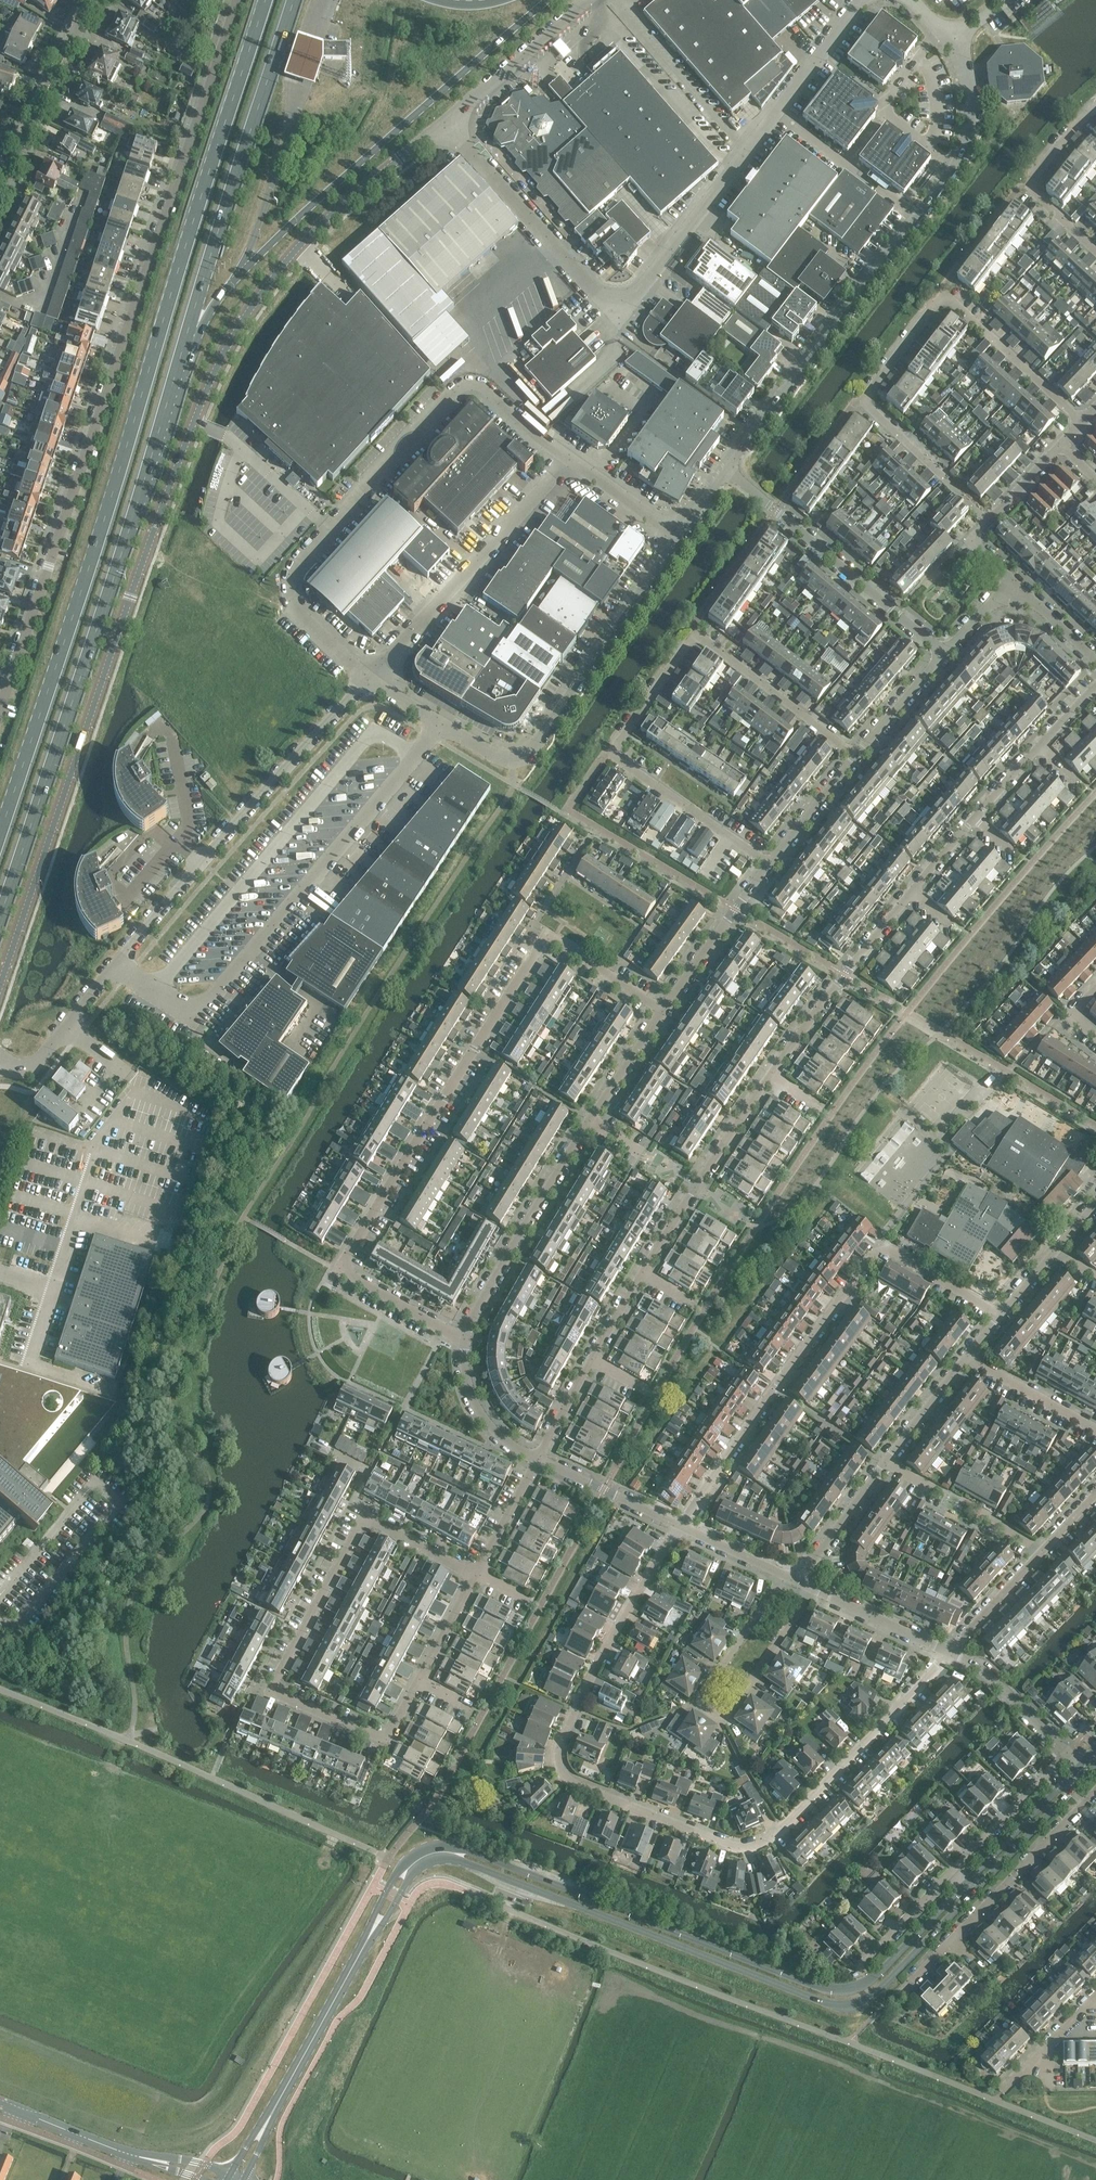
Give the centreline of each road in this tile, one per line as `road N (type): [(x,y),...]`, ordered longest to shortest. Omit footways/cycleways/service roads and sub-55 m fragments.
road 1 (tertiary): [(0,991),(211,372),(290,251),(446,120)]
road 2 (residential): [(537,1458),(692,1188),(836,984),(1095,690)]
road 3 (primary): [(264,0),(0,831)]
road 4 (residential): [(949,1652),(805,1808),(757,1847),(731,1846),(570,1783),(558,1774),(557,1752),(574,1709),(677,1527)]
road 5 (residential): [(235,0),(0,705)]
road 6 (secondary): [(968,1884),(875,1977),(836,1990),(446,1845),(420,1850),(398,1869),(368,1939)]
road 7 (secondary): [(368,1939),(418,1867),(453,1857),(815,1999),(857,2005),(975,1892)]
road 8 (unclassified): [(446,120),(619,314),(860,0)]
road 9 (residential): [(465,1339),(351,1276),(349,1251),(535,949),(554,949),(658,1018)]
road 10 (primary): [(0,914),(183,346)]
road 11 (unclassified): [(0,1075),(22,1072),(43,1053),(364,680)]
road 12 (unclassified): [(728,469),(954,168),(973,128),(954,32)]
road 13 (residential): [(476,1575),(388,1740),(271,1690),(354,1532),(373,1521)]
road 14 (unclassified): [(364,680),(299,607),(303,563),(455,392),(475,384),(492,391),(568,462)]
road 15 (primary): [(183,346),(279,235),(543,0)]
road 16 (residential): [(677,1527),(870,1257),(892,1251),(999,1316)]
road 17 (unclassified): [(364,680),(512,759),(677,543)]
road 18 (primary): [(183,346),(294,0)]
road 19 (residential): [(815,1589),(724,1718),(700,1701),(783,1572)]
road 20 (residential): [(770,863),(611,754),(696,638)]
road 21 (residential): [(982,522),(865,399),(950,295)]
road 22 (unclassified): [(364,680),(568,462)]
road 23 (residential): [(1095,1791),(901,1992)]
road 24 (secondary): [(237,2179),(368,1939)]
road 25 (residential): [(465,1339),(589,1121)]
road 26 (tertiary): [(223,2179),(0,2104)]
road 27 (residential): [(943,655),(776,509)]
road 28 (residential): [(0,191),(97,0)]
road 29 (residential): [(857,757),(696,638)]
road 30 (residential): [(1095,253),(1032,190),(1095,105)]
road 31 (residential): [(658,1018),(770,863)]
road 32 (residential): [(1080,424),(950,295)]
road 33 (tertiary): [(446,120),(584,0)]
road 34 (residential): [(949,1652),(978,1666),(1080,1764)]
road 35 (secondary): [(975,1892),(1090,1772)]
road 36 (secondary): [(1080,1764),(968,1884)]
road 37 (residential): [(677,1527),(537,1458)]
road 38 (residential): [(537,1458),(487,1424),(464,1367),(465,1339)]
road 39 (residential): [(888,1461),(800,1581)]
road 40 (residential): [(949,1652),(815,1589)]
road 41 (residential): [(1095,1429),(967,1356)]
road 42 (residential): [(953,1870),(859,1973)]
road 43 (residential): [(1051,1771),(953,1870)]
road 44 (residential): [(770,863),(857,757)]
road 45 (unclassified): [(568,462),(677,543)]
road 46 (residential): [(857,757),(943,655)]
road 47 (residential): [(476,1575),(537,1458)]
road 48 (residential): [(967,1356),(888,1461)]
road 49 (residential): [(1008,2087),(1095,1996)]
road 50 (residential): [(589,1121),(658,1018)]
road 51 (residential): [(949,1652),(1031,1563)]

